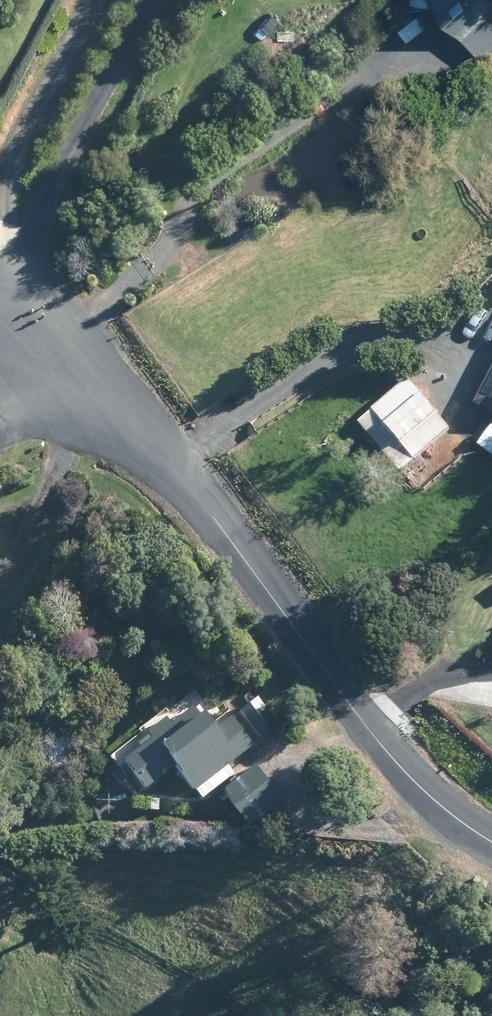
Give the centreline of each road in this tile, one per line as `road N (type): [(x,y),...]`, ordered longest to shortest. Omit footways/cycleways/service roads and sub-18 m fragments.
road 1 (residential): [(65,349),(160,446),(404,772),(491,842)]

